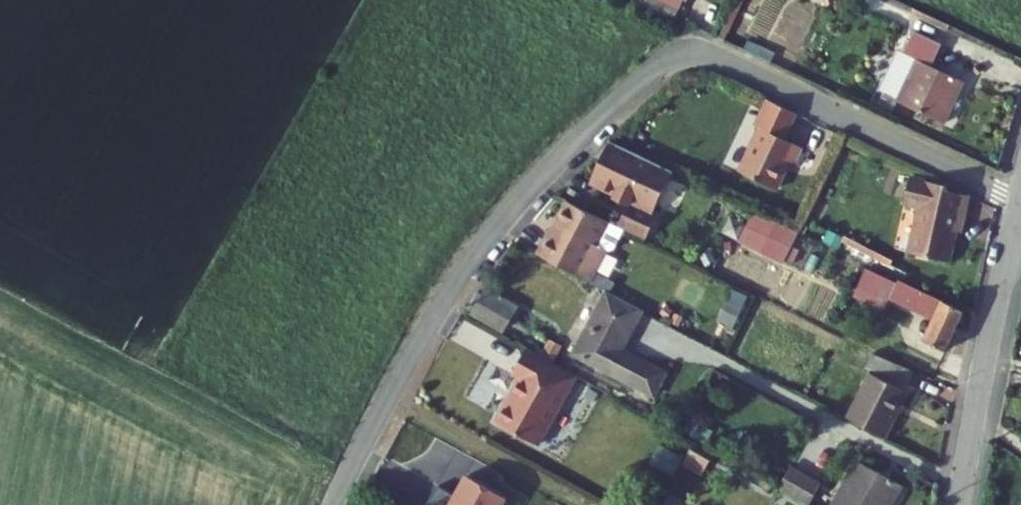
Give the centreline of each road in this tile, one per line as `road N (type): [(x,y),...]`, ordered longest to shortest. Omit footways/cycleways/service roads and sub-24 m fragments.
road 1 (residential): [(1020,200),(716,58),(673,58),(541,177),(476,250),(333,504)]
road 2 (residential): [(1010,246),(959,504)]

